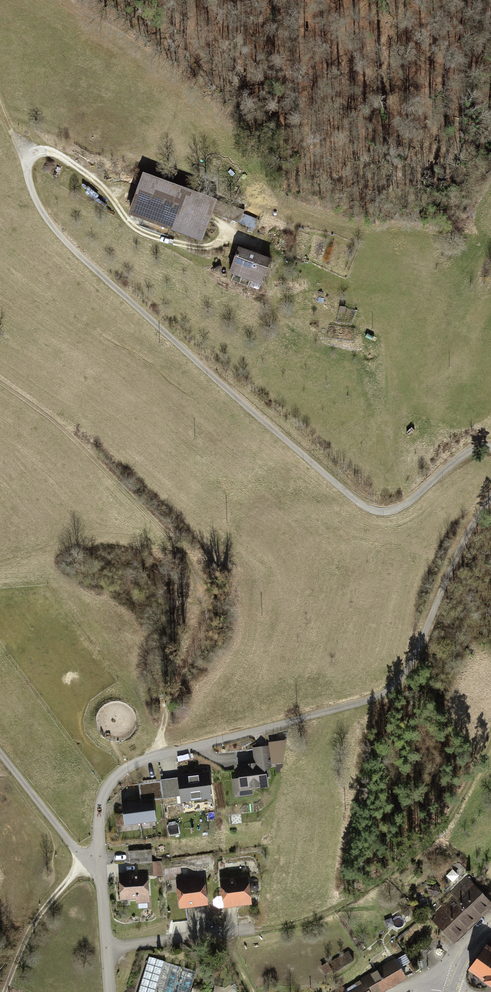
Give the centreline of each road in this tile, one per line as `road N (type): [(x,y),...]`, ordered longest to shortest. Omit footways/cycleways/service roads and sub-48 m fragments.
road 1 (track): [(490,497),(394,686),(123,770),(97,813),(98,863),(75,874),(25,933),(5,991)]
road 2 (track): [(27,162),(39,211),(65,243),(371,512),(404,506),(463,455),(490,450)]
road 3 (track): [(0,396),(127,499),(194,566),(210,602),(151,759)]
road 4 (track): [(332,291),(233,235),(191,246),(145,235),(124,221),(96,176),(45,153),(27,162)]
road 5 (track): [(490,746),(439,830),(398,869),(329,914),(253,930)]
road 6 (unclassified): [(0,754),(79,852),(98,863),(107,951)]

